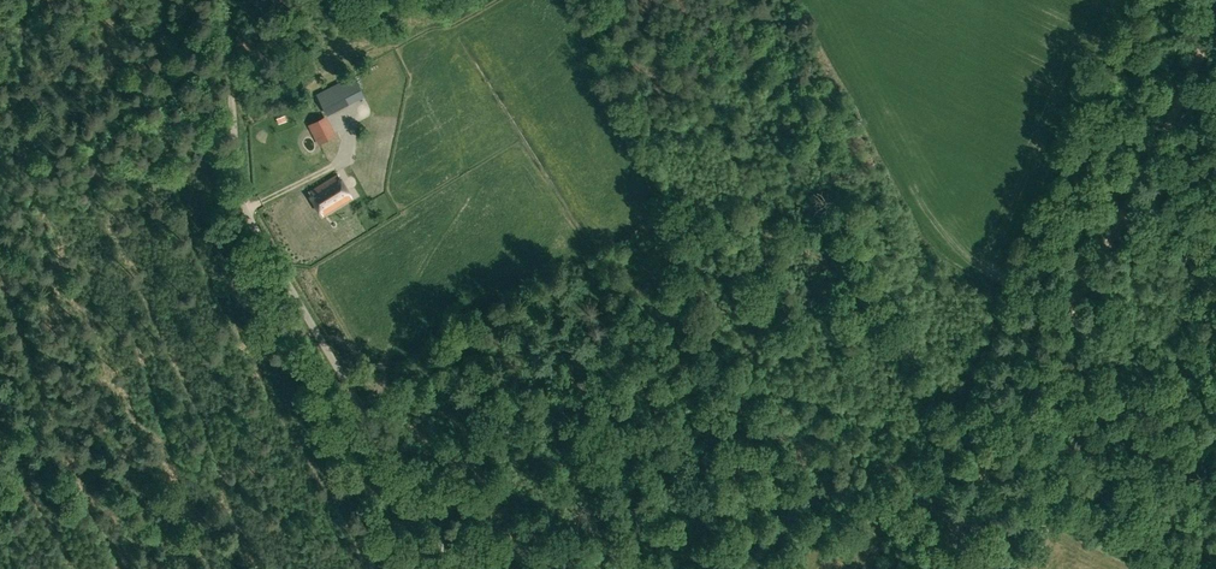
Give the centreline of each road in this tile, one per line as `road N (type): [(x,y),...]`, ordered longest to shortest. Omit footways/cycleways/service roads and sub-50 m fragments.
road 1 (residential): [(456,568),(245,211),(225,0)]
road 2 (track): [(939,568),(1171,129),(1215,18)]

